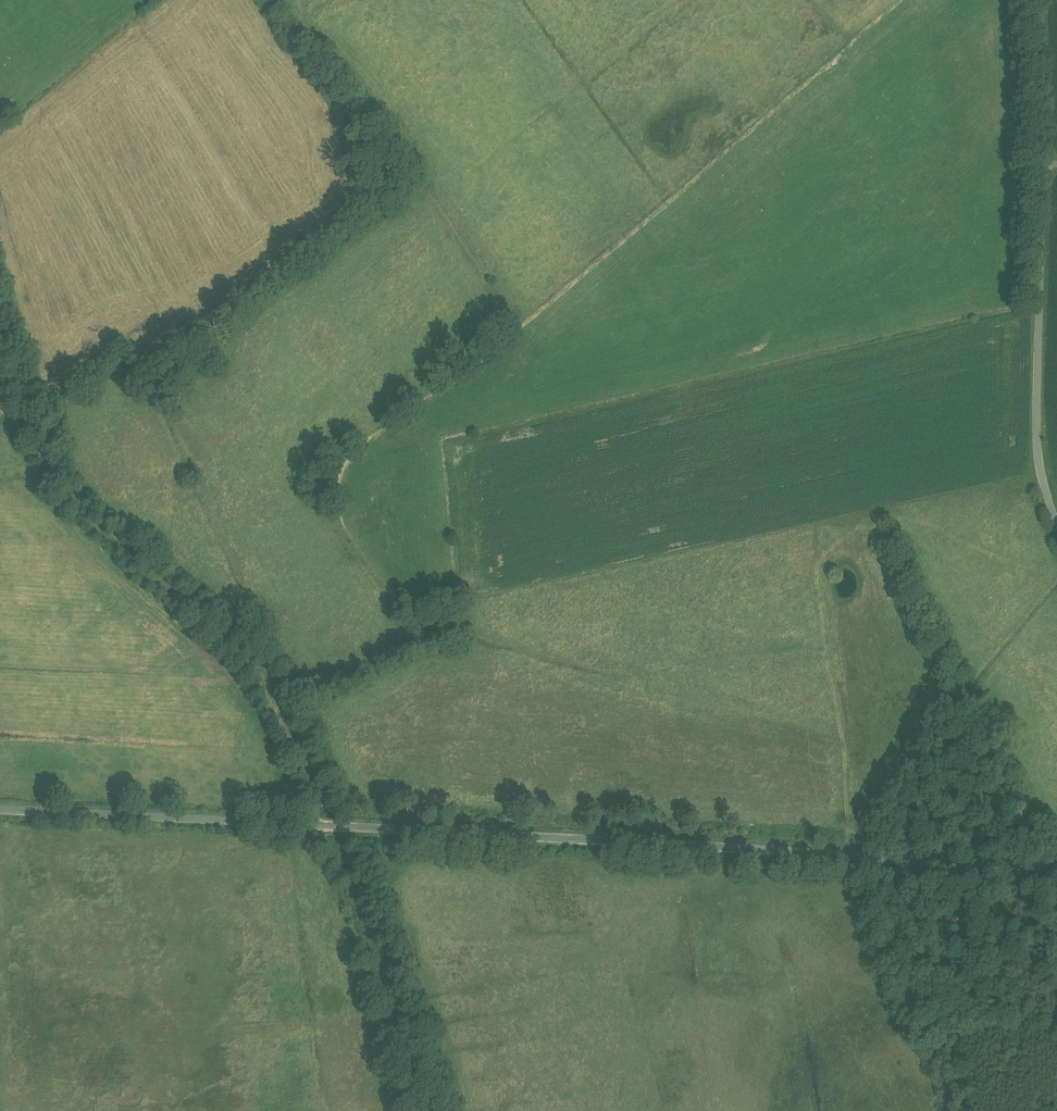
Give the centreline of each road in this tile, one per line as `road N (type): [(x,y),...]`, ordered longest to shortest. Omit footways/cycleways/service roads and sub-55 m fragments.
road 1 (unclassified): [(1056,869),(0,810)]
road 2 (unclassified): [(1033,0),(1036,460),(1056,529)]
road 3 (track): [(426,1110),(336,827)]

